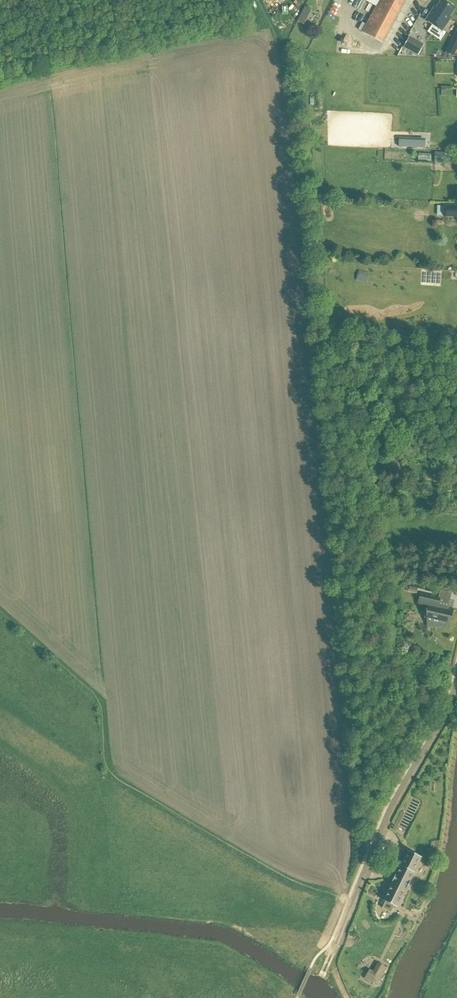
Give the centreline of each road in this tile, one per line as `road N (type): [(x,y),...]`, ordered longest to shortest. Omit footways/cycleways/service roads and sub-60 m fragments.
road 1 (track): [(456,690),(353,905)]

